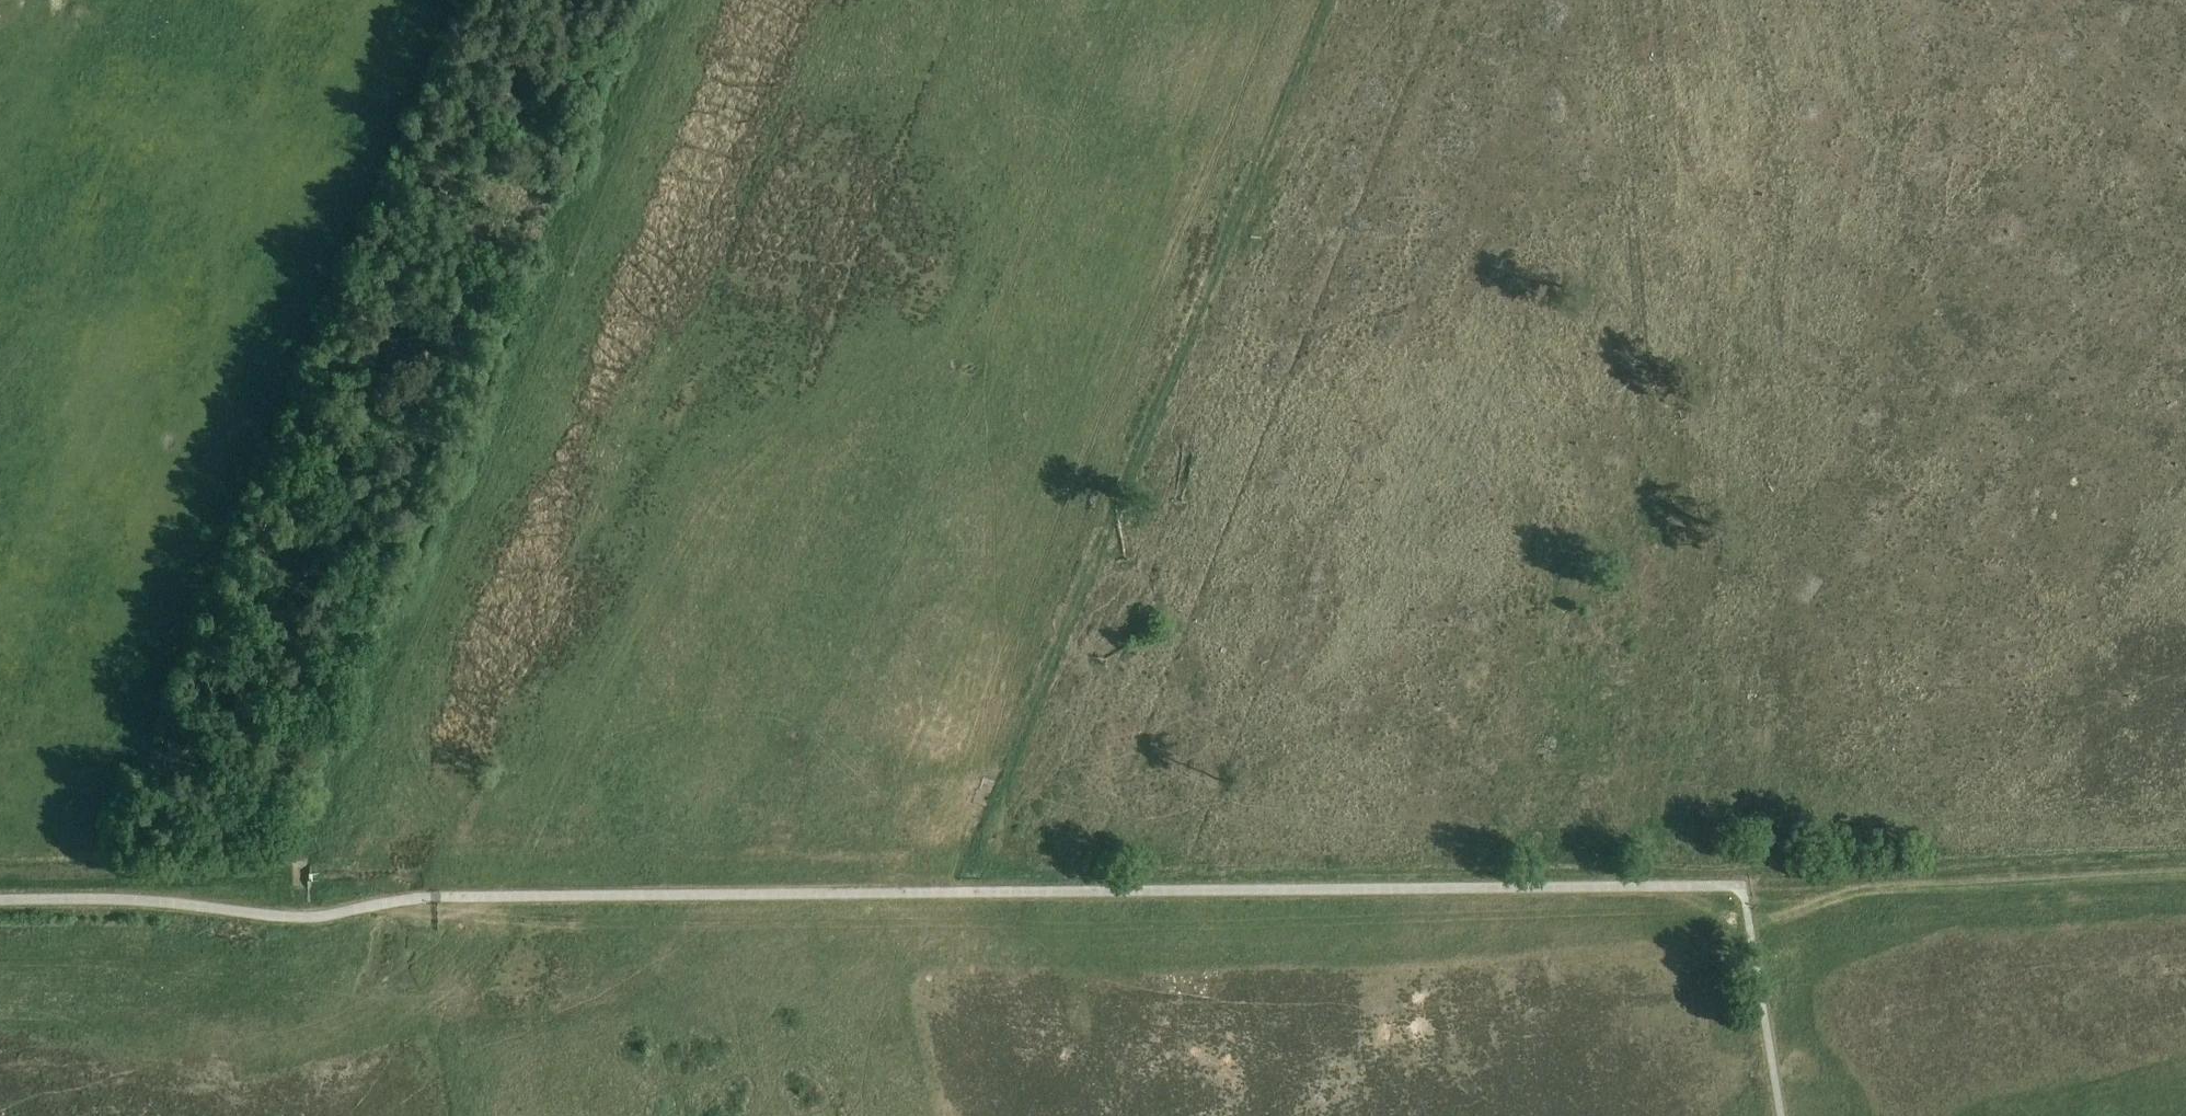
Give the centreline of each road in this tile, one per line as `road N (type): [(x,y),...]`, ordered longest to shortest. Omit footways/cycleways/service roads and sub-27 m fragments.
road 1 (track): [(2185,868),(1741,886)]
road 2 (unclassified): [(0,901),(144,900),(297,918),(435,898)]

